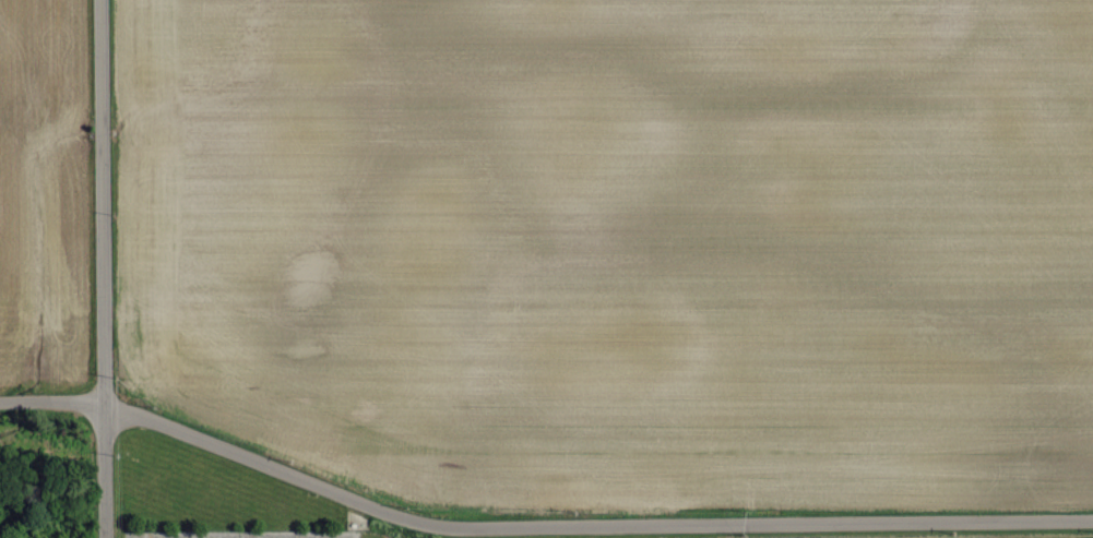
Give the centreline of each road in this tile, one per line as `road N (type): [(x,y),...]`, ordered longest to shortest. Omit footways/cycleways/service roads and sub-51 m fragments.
road 1 (residential): [(1092,522),(404,517),(104,404)]
road 2 (tertiary): [(104,404),(99,0)]
road 3 (tertiary): [(105,537),(104,404)]

